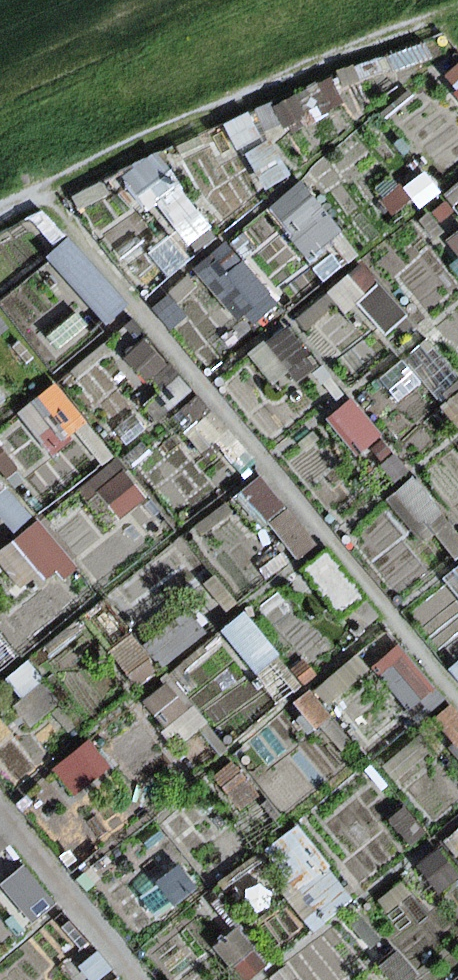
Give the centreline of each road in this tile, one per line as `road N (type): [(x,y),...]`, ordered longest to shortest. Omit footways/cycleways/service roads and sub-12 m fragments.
road 1 (track): [(49,190),(457,695)]
road 2 (track): [(456,14),(132,148),(0,215)]
road 3 (track): [(0,806),(144,979)]

